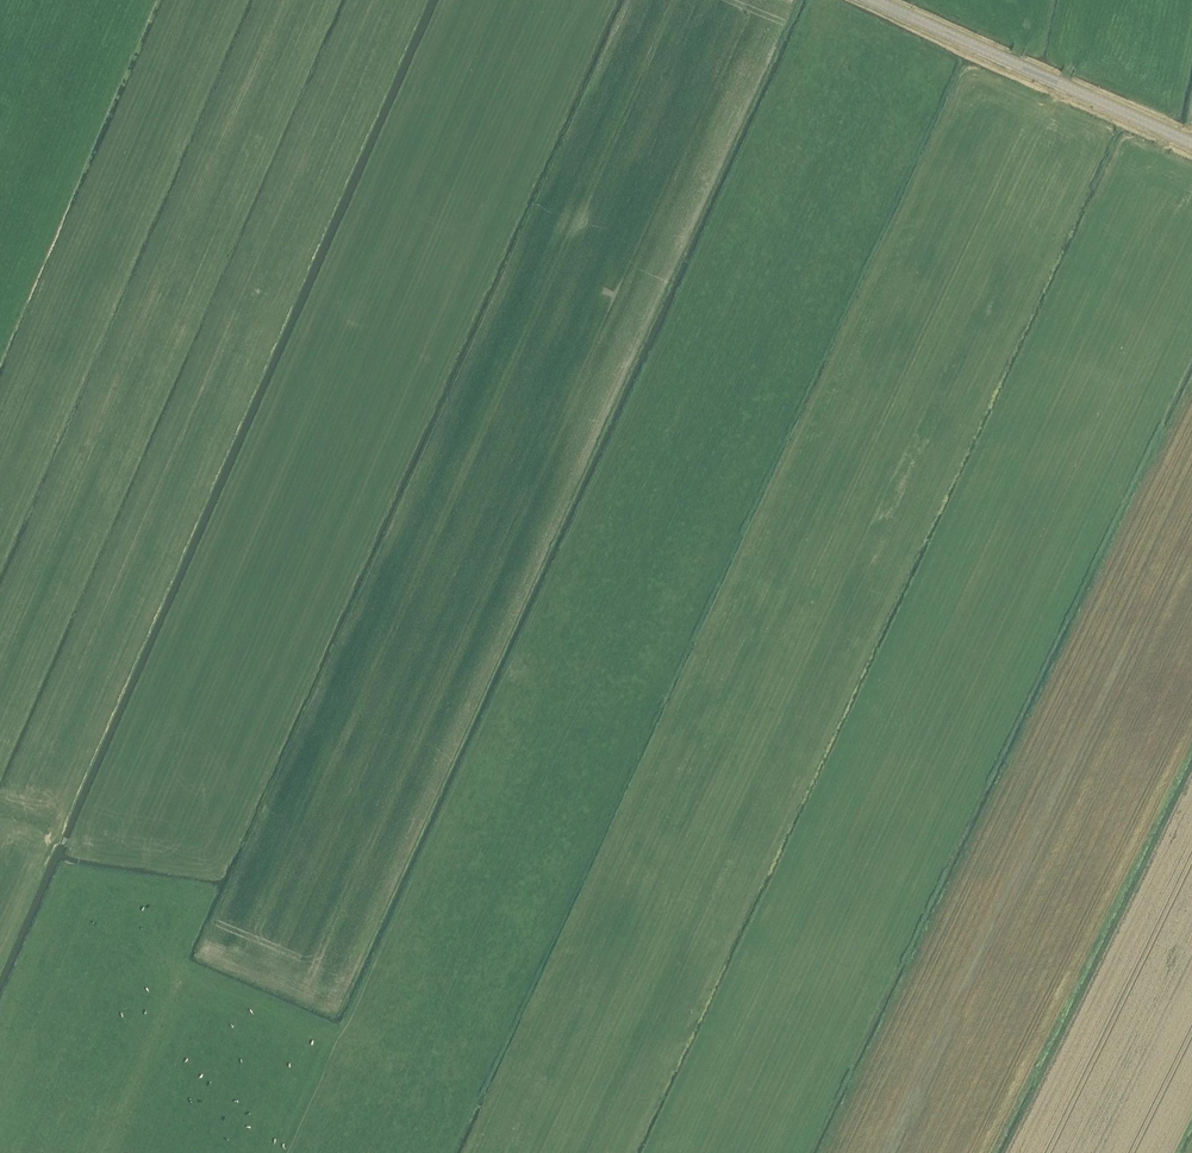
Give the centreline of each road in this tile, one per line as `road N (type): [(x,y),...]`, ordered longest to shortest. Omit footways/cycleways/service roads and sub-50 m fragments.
road 1 (tertiary): [(1191,142),(879,0)]

